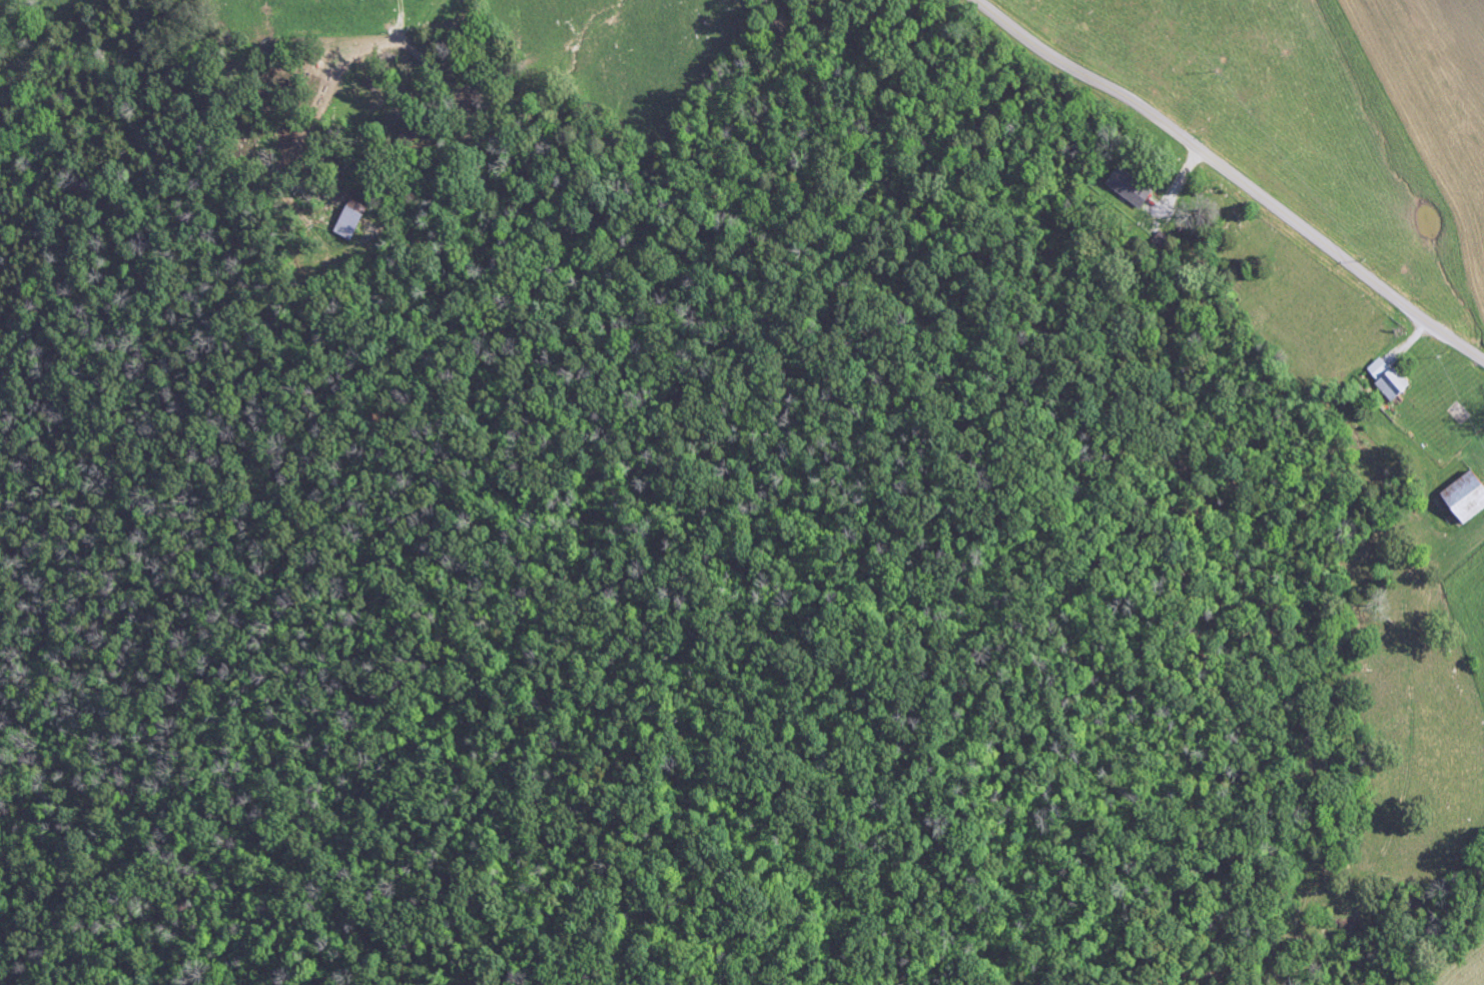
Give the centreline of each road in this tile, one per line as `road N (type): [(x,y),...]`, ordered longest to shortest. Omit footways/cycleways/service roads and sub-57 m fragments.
road 1 (tertiary): [(1483,362),(1152,115),(976,0)]

